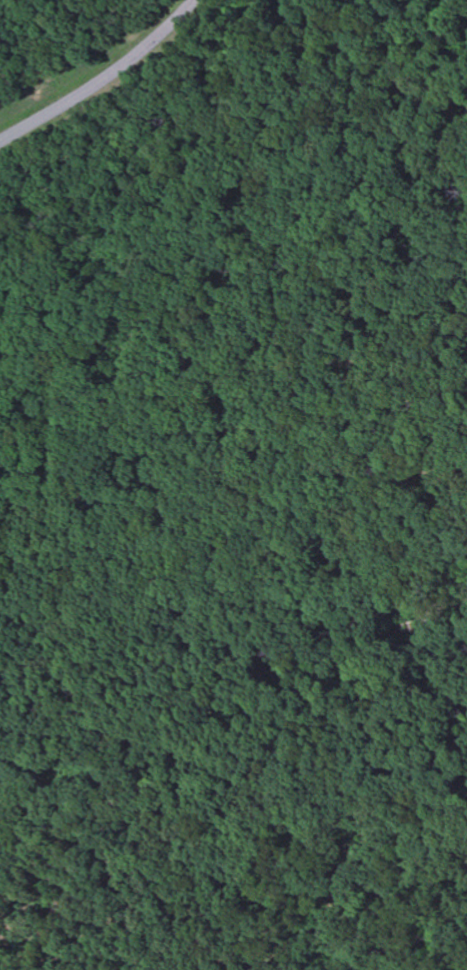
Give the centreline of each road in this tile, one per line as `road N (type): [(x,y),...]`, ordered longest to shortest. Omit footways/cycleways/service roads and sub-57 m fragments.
road 1 (residential): [(0,148),(128,67),(197,0)]

